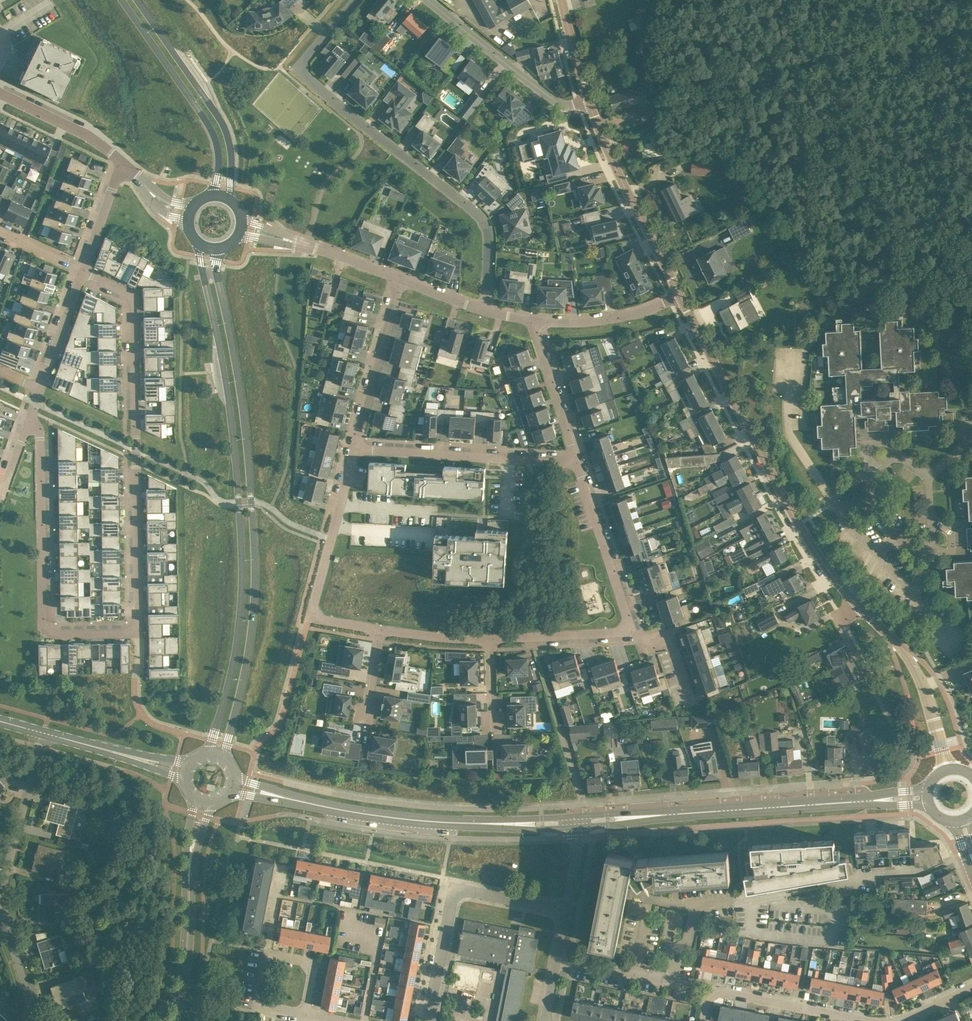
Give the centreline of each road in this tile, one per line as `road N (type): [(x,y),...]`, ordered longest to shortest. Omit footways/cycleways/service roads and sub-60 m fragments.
road 1 (tertiary): [(227,759),(255,569),(218,248)]
road 2 (tertiary): [(203,245),(234,453),(242,588),(235,659),(211,753)]
road 3 (residential): [(485,309),(488,230),(481,216),(296,69),(355,0)]
road 4 (residential): [(139,632),(134,298),(83,270)]
road 5 (unclassified): [(678,295),(798,524),(857,604)]
road 6 (residential): [(27,426),(38,434),(45,634),(139,632)]
road 7 (residential): [(922,872),(696,907),(674,981)]
road 8 (secondary): [(575,821),(413,820),(280,795)]
road 9 (secondary): [(586,820),(865,801)]
road 10 (residential): [(356,449),(311,616),(378,630)]
road 11 (residential): [(428,1020),(457,892),(565,908)]
road 12 (tertiary): [(228,199),(226,133),(138,0)]
road 13 (tertiary): [(122,0),(214,137),(214,196)]
road 14 (residential): [(356,449),(576,458)]
road 15 (unclassified): [(589,101),(678,295)]
road 16 (residential): [(589,101),(554,100),(429,0)]
road 17 (unclassified): [(857,604),(914,665),(947,768)]
road 18 (residential): [(628,632),(576,458)]
road 19 (residential): [(402,280),(356,449)]
road 20 (secondary): [(177,1020),(192,850)]
road 21 (residential): [(0,893),(43,732)]
road 22 (residential): [(871,1020),(720,991)]
road 23 (residential): [(678,295),(596,321),(531,320)]
road 24 (residential): [(576,458),(531,320)]
road 25 (unclassified): [(122,162),(80,131),(0,93)]
road 26 (residential): [(490,639),(628,632)]
road 27 (residential): [(83,270),(40,388)]
road 28 (residential): [(35,1020),(0,903)]

